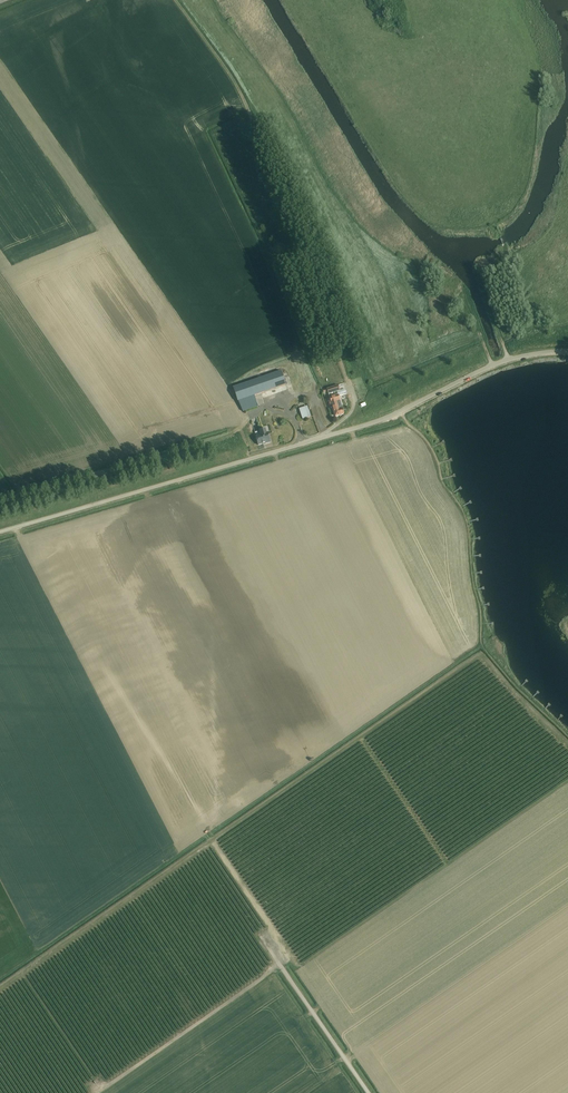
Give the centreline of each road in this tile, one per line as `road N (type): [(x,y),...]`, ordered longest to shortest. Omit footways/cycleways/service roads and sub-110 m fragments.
road 1 (unclassified): [(317,439),(352,410),(347,381),(260,158),(251,113),(175,0)]
road 2 (unclassified): [(0,532),(317,439)]
road 3 (unclassified): [(317,439),(399,412),(508,360),(567,351)]
road 4 (unclassified): [(366,1092),(282,968)]

